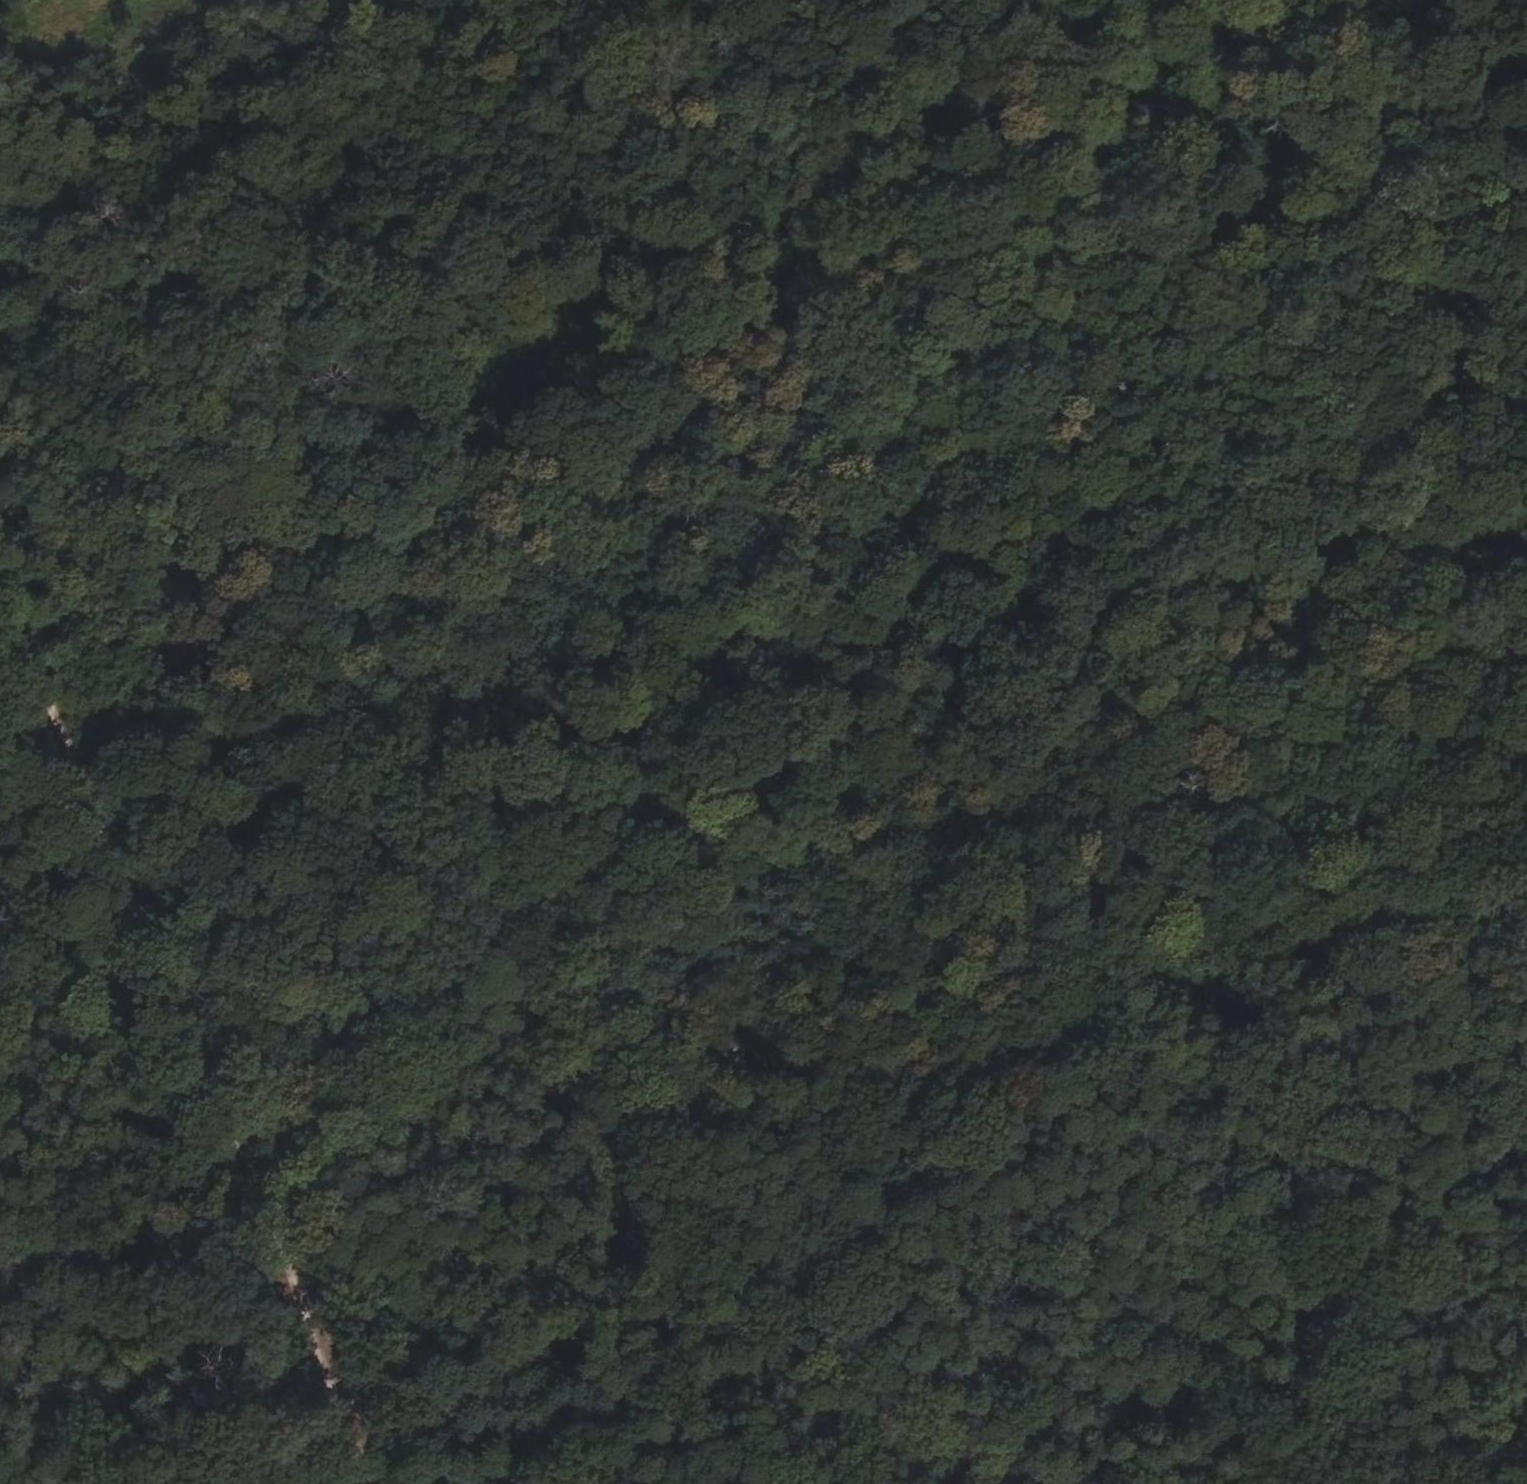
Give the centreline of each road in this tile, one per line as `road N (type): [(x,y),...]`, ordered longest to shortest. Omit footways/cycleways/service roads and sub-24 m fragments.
road 1 (track): [(366,1483),(246,1138),(0,577)]

